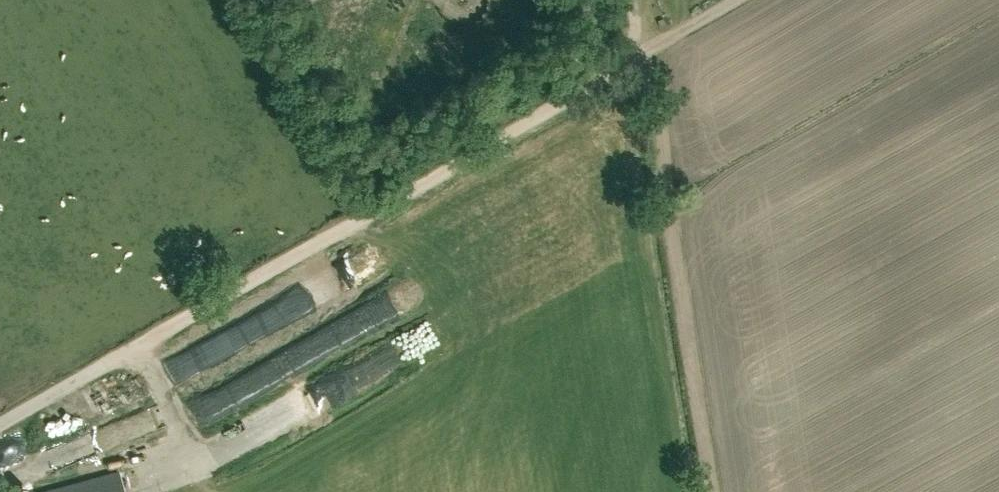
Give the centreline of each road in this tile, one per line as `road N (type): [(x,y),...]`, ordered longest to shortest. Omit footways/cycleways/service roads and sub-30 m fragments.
road 1 (track): [(104,364),(648,49)]
road 2 (track): [(648,49),(715,491)]
road 3 (unclassified): [(0,426),(104,364)]

